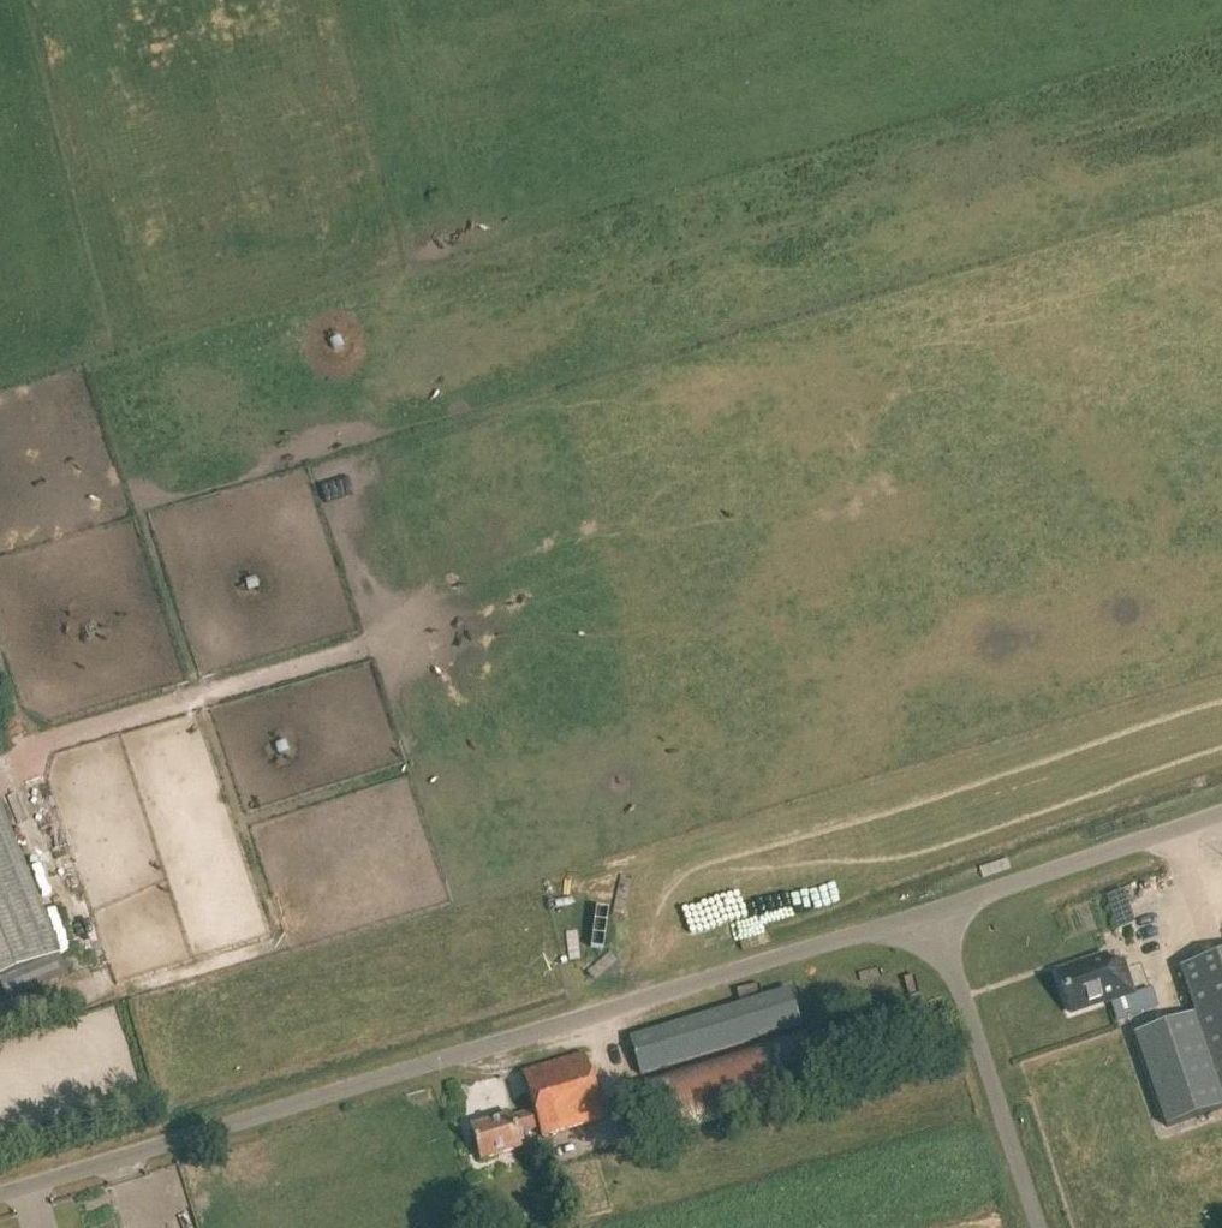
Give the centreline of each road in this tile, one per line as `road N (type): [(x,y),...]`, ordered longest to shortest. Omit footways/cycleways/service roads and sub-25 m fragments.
road 1 (unclassified): [(0,1197),(929,910)]
road 2 (unclassified): [(1036,1227),(929,910)]
road 3 (unclassified): [(929,910),(1221,811)]

